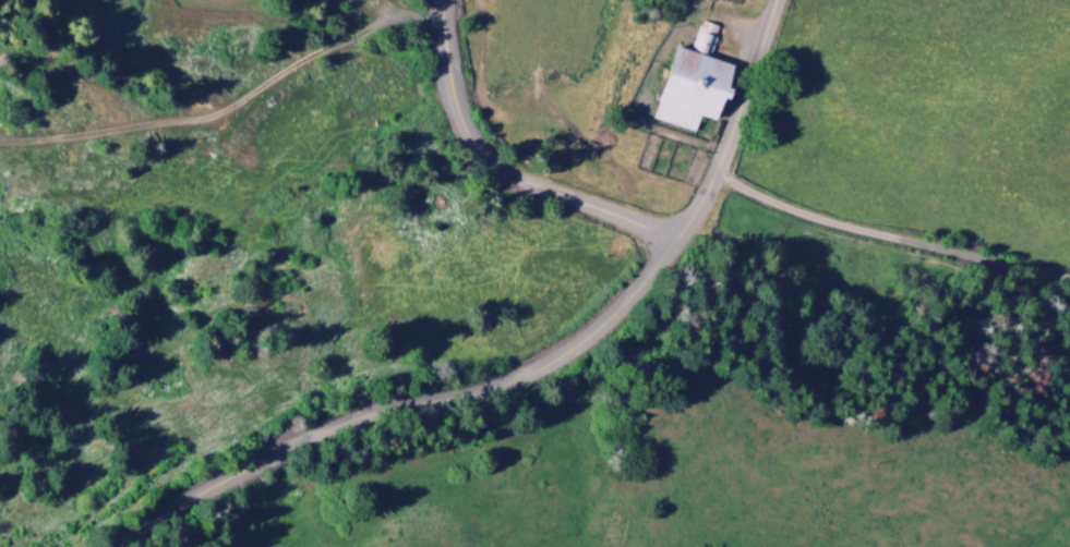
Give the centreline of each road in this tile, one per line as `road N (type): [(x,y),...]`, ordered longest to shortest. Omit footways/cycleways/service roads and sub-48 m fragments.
road 1 (residential): [(113,546),(177,502),(302,437),(539,369),(608,318),(675,239)]
road 2 (track): [(441,15),(374,24),(342,46),(293,60),(205,116),(0,141)]
road 3 (tertiary): [(712,174),(675,239),(510,177),(468,139),(453,110),(438,0)]
road 4 (residential): [(1069,278),(800,215),(712,174)]
road 5 (residential): [(712,174),(773,0)]

